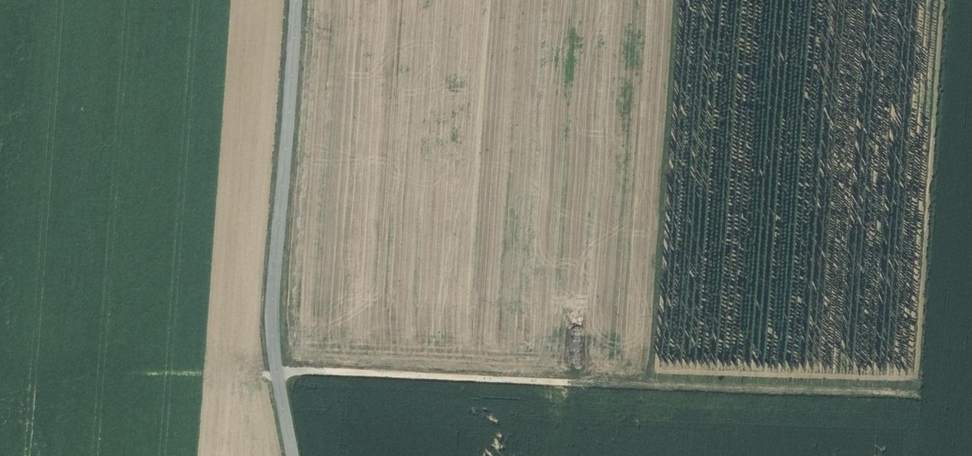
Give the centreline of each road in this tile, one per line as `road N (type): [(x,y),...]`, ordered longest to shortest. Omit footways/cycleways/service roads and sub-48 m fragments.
road 1 (tertiary): [(295,0),(272,316),(292,455)]

